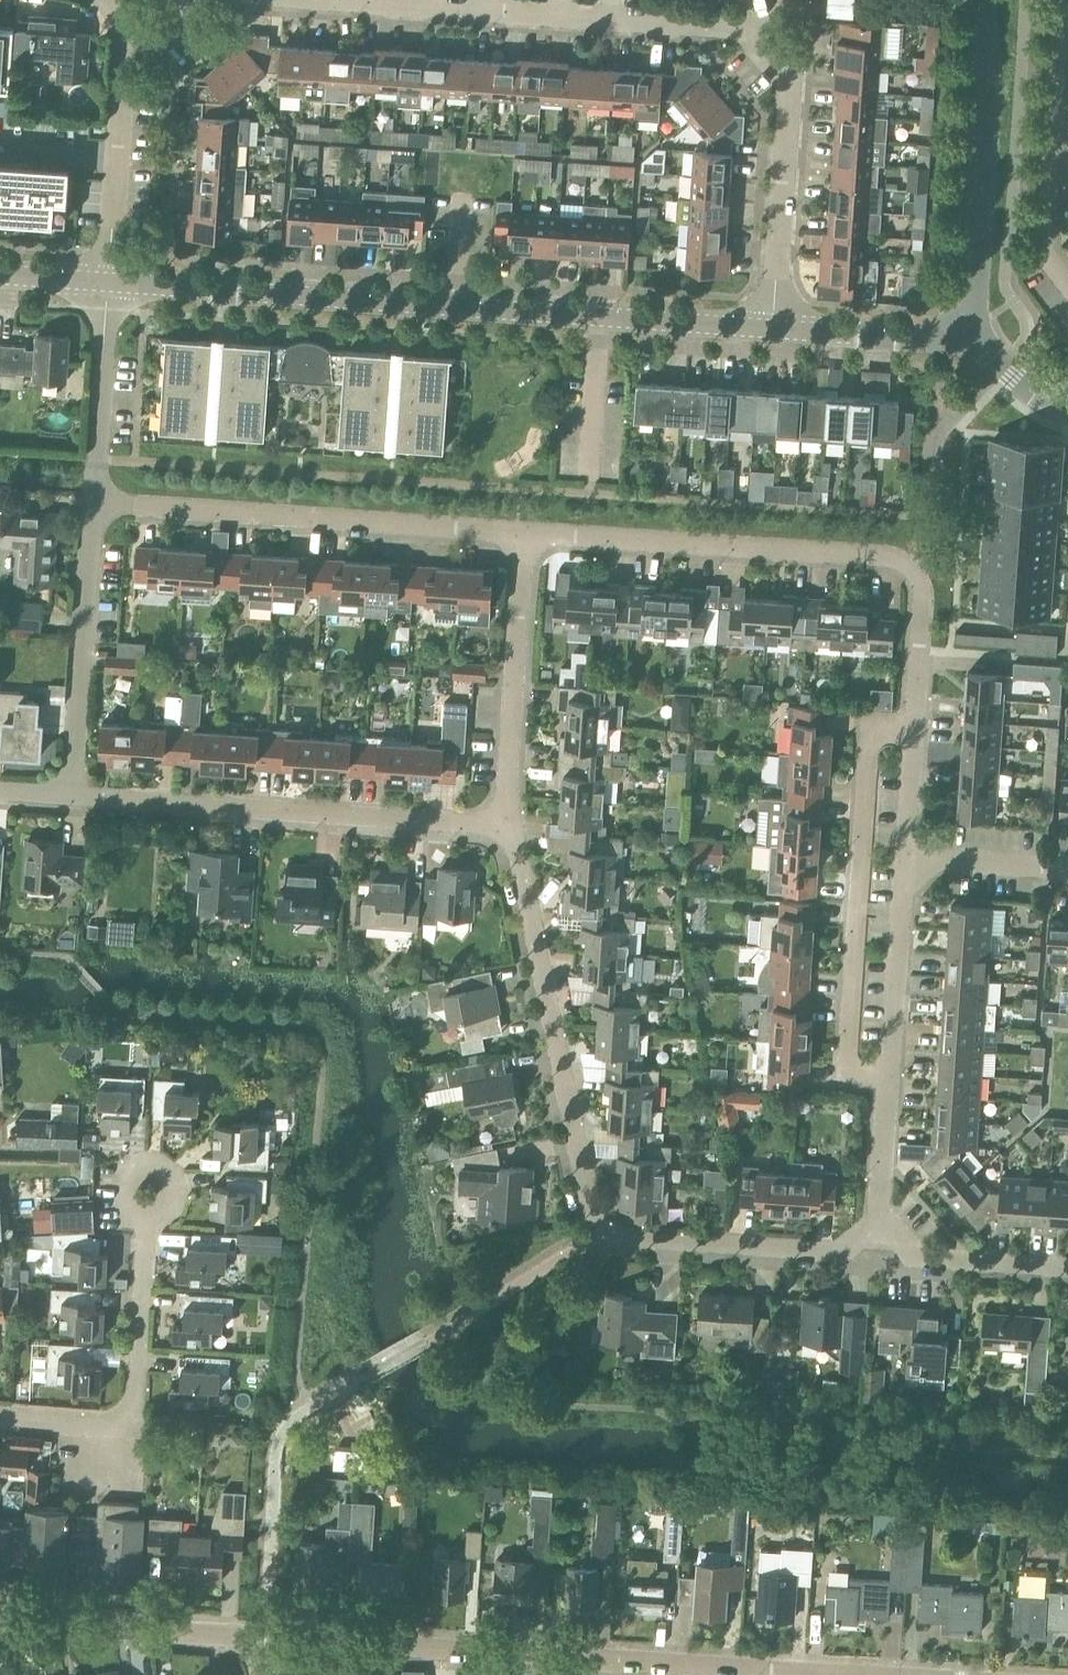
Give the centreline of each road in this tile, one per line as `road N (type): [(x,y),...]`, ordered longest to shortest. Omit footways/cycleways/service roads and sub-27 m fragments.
road 1 (residential): [(303,0),(744,28),(793,83),(774,327)]
road 2 (residential): [(881,1221),(840,1251),(624,1236),(595,1221),(520,861),(504,822)]
road 3 (residential): [(902,857),(923,590),(907,561),(524,532)]
road 4 (unclassified): [(774,327),(112,285)]
road 5 (residential): [(831,1673),(268,1637)]
road 6 (residential): [(504,822),(76,798)]
road 7 (residential): [(524,532),(98,505)]
road 8 (residential): [(0,1417),(105,1425),(133,1409),(147,1182)]
road 9 (residential): [(881,1221),(902,857)]
road 10 (unclassified): [(975,341),(995,44),(985,0)]
road 11 (residential): [(76,798),(98,505)]
road 12 (residential): [(504,822),(524,532)]
road 13 (residential): [(1067,0),(1046,257),(1067,281)]
road 14 (residential): [(268,1637),(0,1621)]
road 15 (residential): [(112,285),(135,38)]
road 16 (residential): [(98,505),(112,285)]
road 17 (unclassified): [(975,341),(774,327)]
road 18 (residential): [(1067,1267),(920,1257),(881,1221)]
road 19 (residential): [(1067,863),(902,857)]

